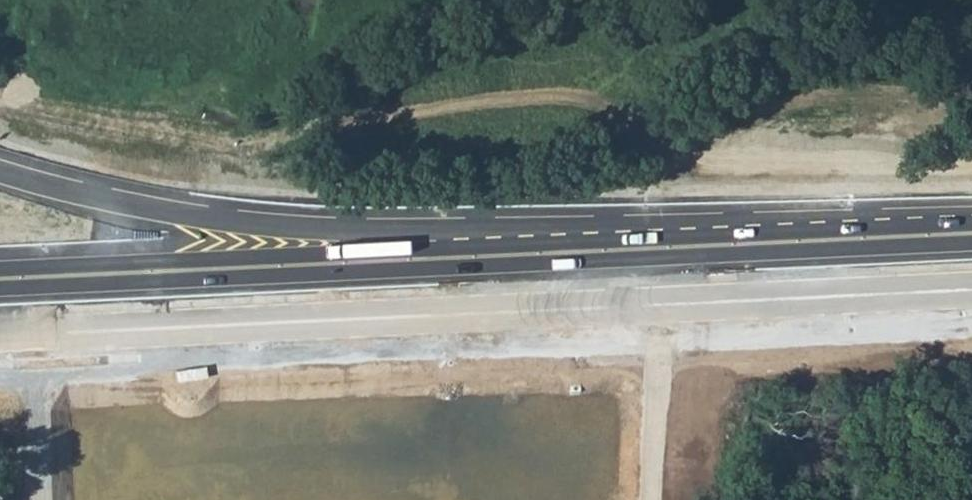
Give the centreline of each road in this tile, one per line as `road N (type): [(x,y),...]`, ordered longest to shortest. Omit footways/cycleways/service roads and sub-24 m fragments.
road 1 (track): [(971,145),(915,136),(854,168),(817,171),(748,162),(568,96),(204,144),(0,106)]
road 2 (trunk): [(971,218),(368,230),(169,211),(0,169)]
road 3 (trunk): [(0,336),(971,289)]
road 4 (trunk): [(971,239),(0,282)]

